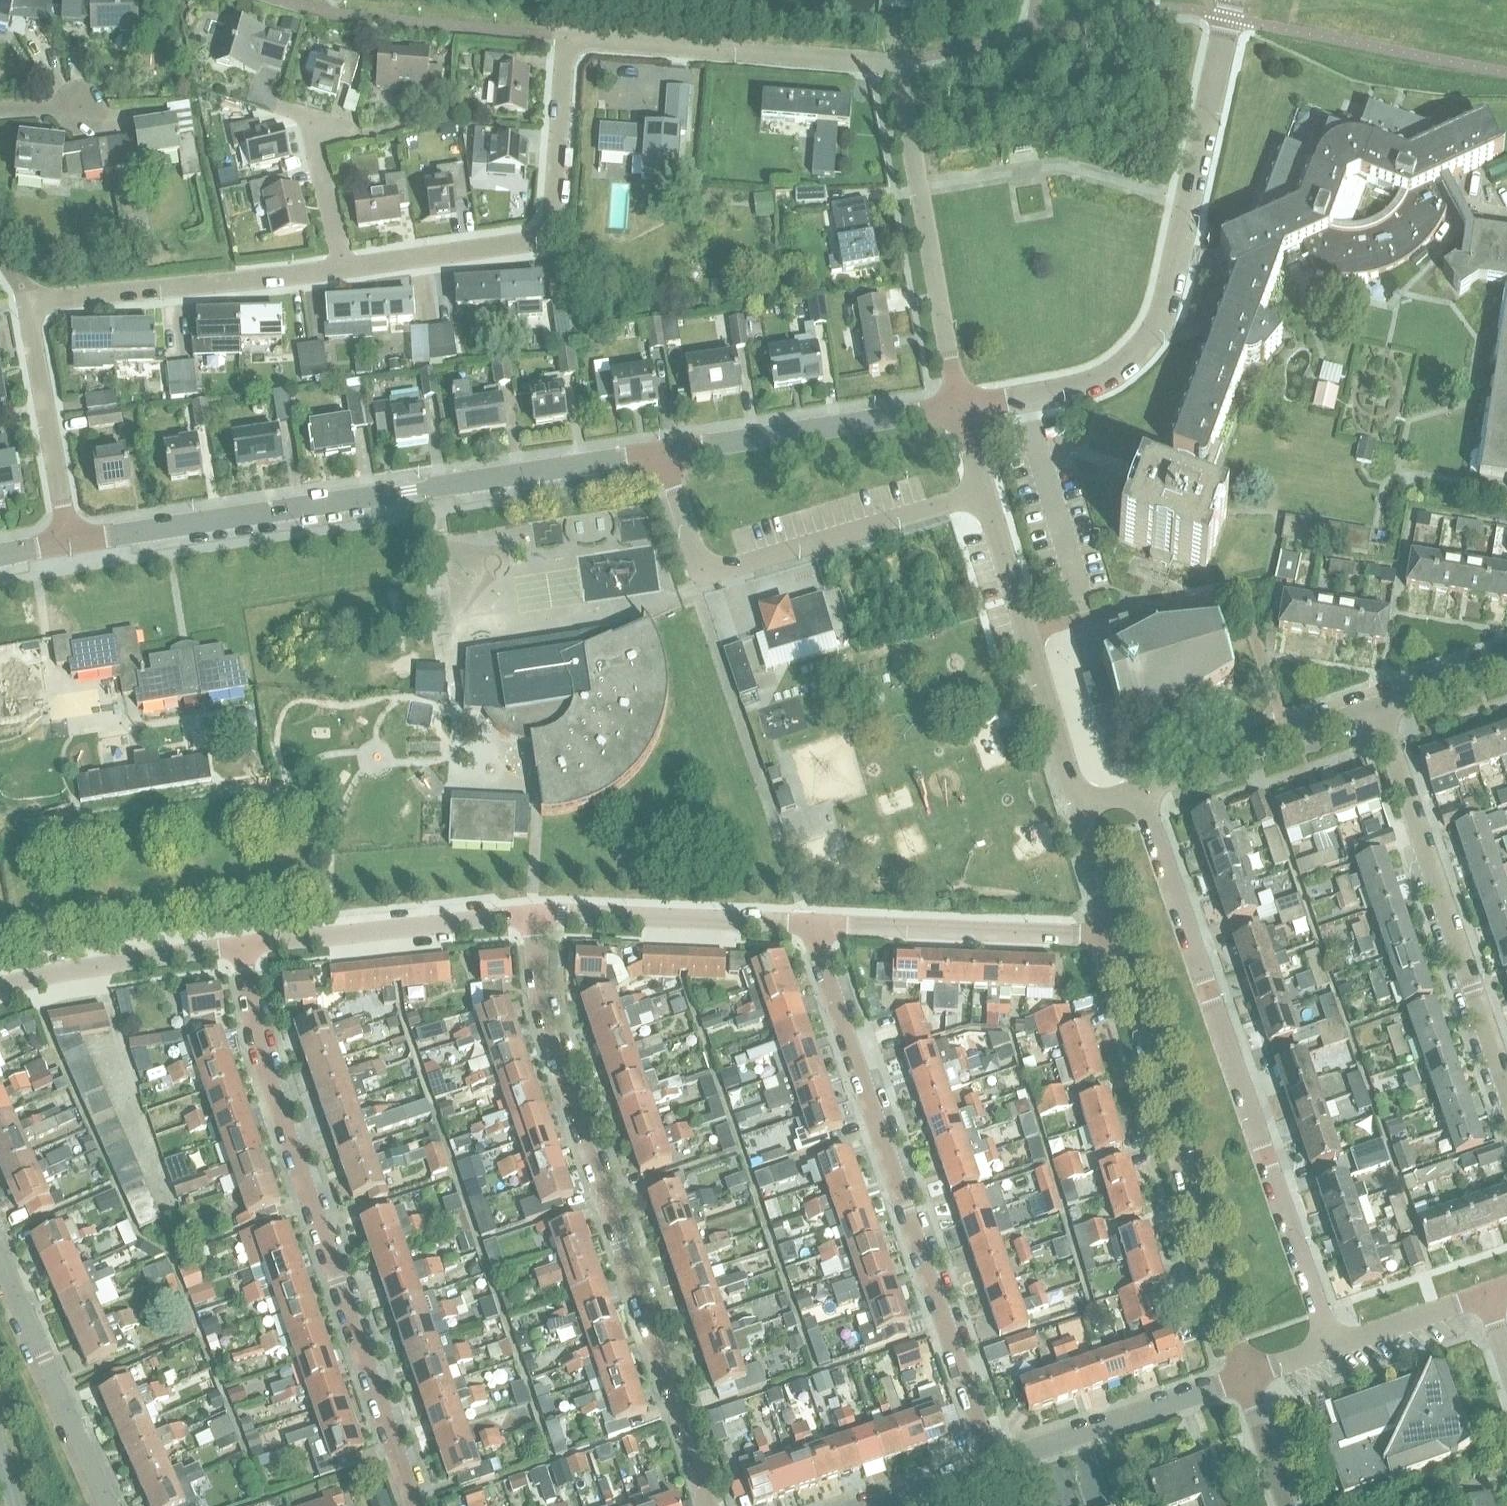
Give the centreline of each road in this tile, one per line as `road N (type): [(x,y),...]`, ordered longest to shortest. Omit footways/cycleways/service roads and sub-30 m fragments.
road 1 (residential): [(959,407),(895,63),(570,36)]
road 2 (residential): [(532,918),(533,990),(715,1505)]
road 3 (residential): [(72,543),(666,456)]
road 4 (residential): [(1143,789),(1331,1348)]
road 5 (residential): [(417,1505),(247,1018),(240,946)]
road 6 (residential): [(997,1464),(808,924)]
road 7 (residential): [(959,407),(1105,382),(1161,321),(1233,0)]
road 8 (residential): [(1242,1379),(1111,935)]
road 9 (residential): [(343,268),(524,243),(544,232),(570,36)]
road 10 (residential): [(1506,1084),(1377,707)]
road 11 (residential): [(1290,737),(1236,599),(1086,616),(1027,633)]
road 12 (residential): [(31,308),(343,268)]
road 13 (residential): [(808,924),(1111,935)]
road 14 (residential): [(666,456),(959,407)]
road 15 (residential): [(240,946),(532,918)]
road 16 (residential): [(704,573),(984,491)]
road 17 (residential): [(532,918),(808,924)]
road 18 (residential): [(111,1505),(0,1256)]
road 19 (residential): [(997,1464),(1242,1379)]
road 20 (residential): [(0,988),(240,946)]
road 21 (residential): [(72,543),(31,308)]
road 22 (residential): [(1076,809),(1027,633)]
road 23 (residential): [(1331,1348),(1486,1296)]
road 24 (residential): [(1143,789),(1290,737)]
road 25 (residential): [(343,268),(312,120)]
road 26 (residential): [(1027,633),(984,491)]
road 27 (residential): [(1377,707),(1506,663)]
road 28 (residential): [(1287,1505),(1242,1379)]
road 29 (residential): [(1111,935),(1076,809)]
road 30 (residential): [(874,1505),(997,1464)]
road 31 (residential): [(704,573),(666,456)]

